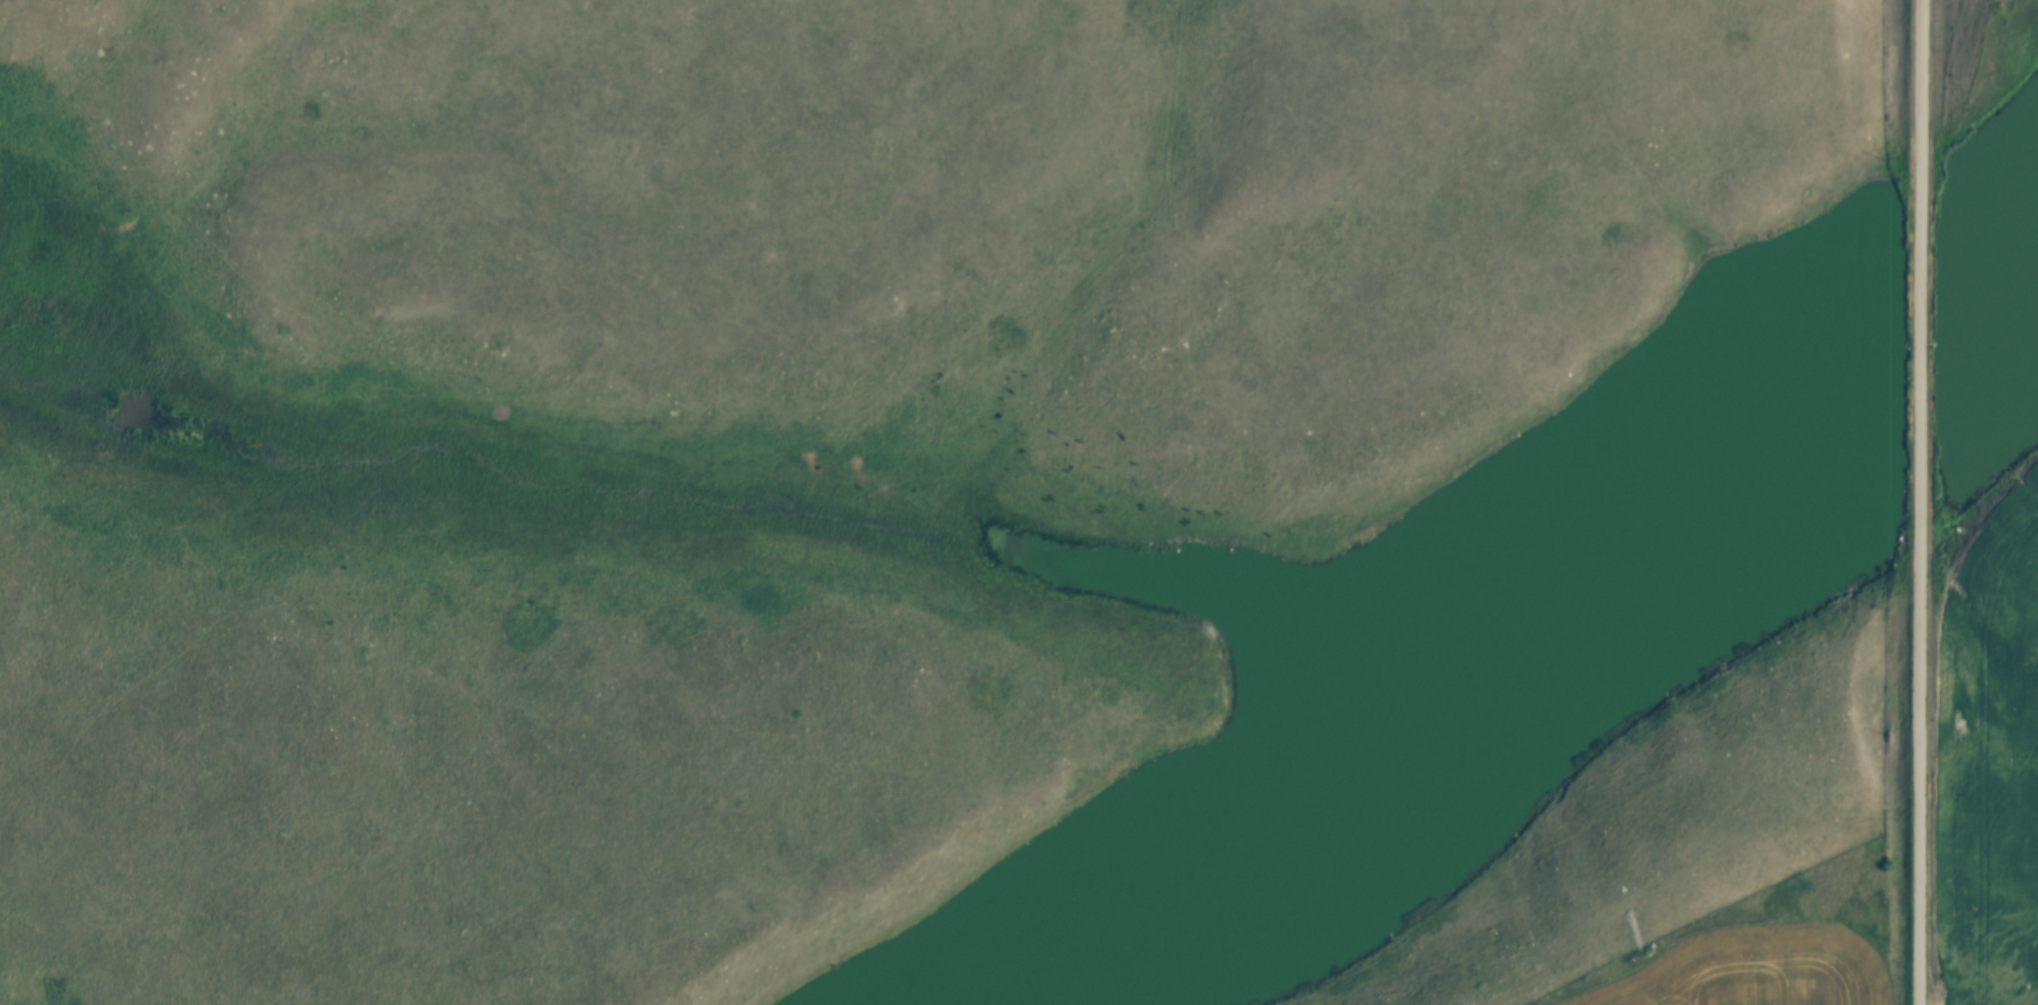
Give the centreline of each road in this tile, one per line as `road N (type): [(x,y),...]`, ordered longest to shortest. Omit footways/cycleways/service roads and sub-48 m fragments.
road 1 (residential): [(1919,1004),(1923,0)]

